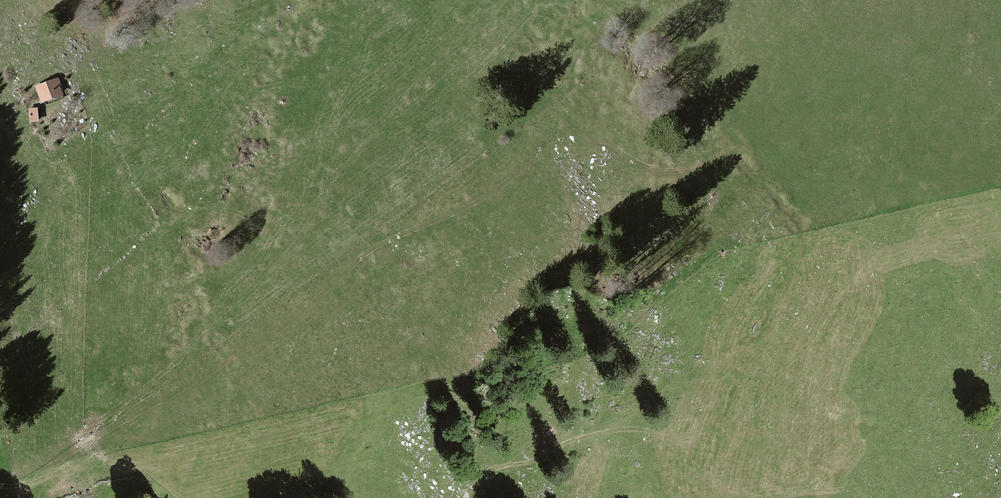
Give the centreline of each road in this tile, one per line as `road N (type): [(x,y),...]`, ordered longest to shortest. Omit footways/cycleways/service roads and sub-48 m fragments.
road 1 (track): [(0,485),(45,477),(176,399),(266,340),(371,250),(480,199),(568,133),(597,135),(652,169),(675,170),(759,136),(786,134),(893,143),(1000,176)]
road 2 (track): [(460,497),(493,469),(617,429),(665,438),(677,454)]

